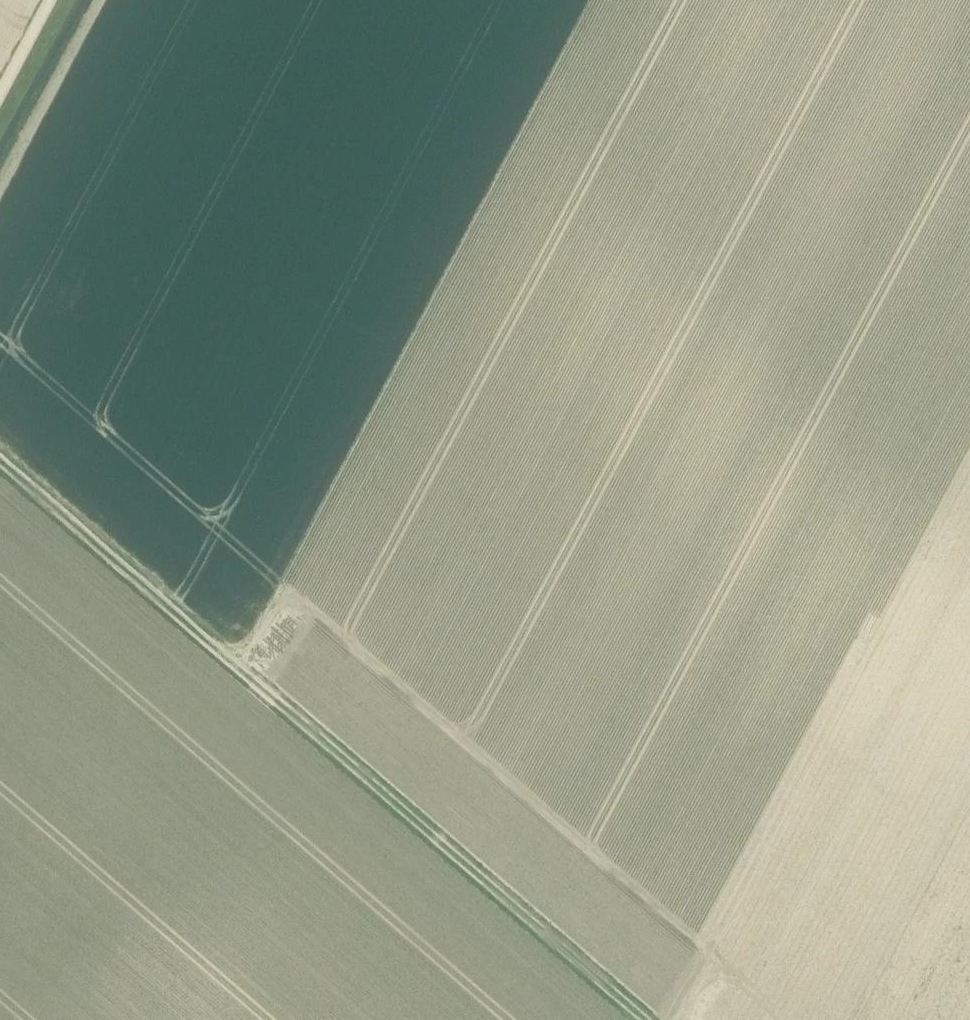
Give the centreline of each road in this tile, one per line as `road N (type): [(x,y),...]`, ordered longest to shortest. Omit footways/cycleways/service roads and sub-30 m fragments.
road 1 (track): [(0,460),(646,1019)]

